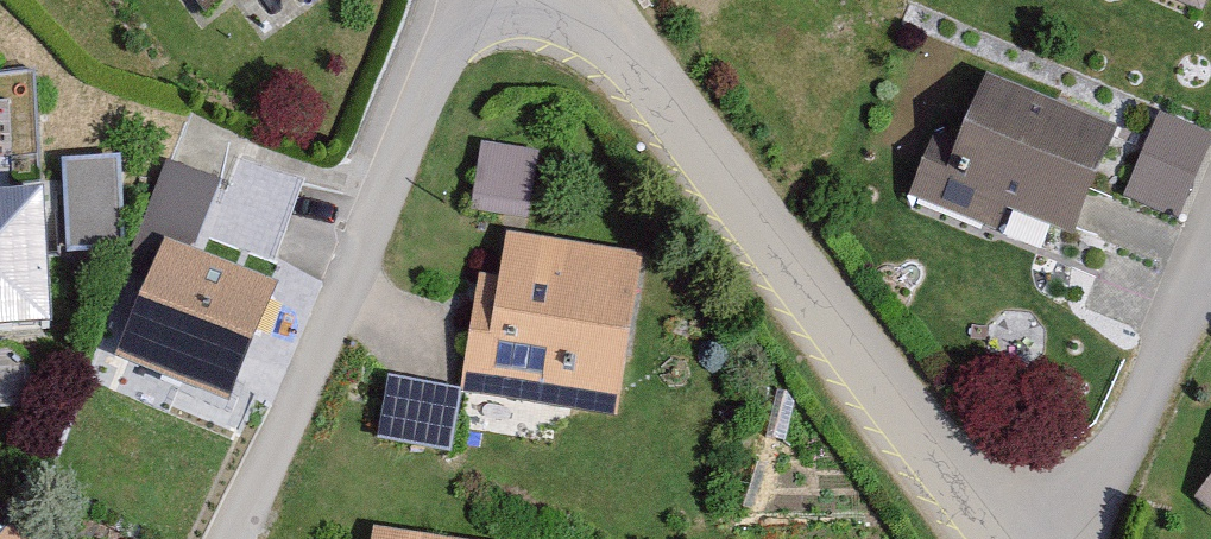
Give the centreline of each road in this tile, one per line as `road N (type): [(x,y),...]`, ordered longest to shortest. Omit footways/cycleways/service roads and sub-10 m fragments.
road 1 (residential): [(591,0),(1002,538)]
road 2 (residential): [(243,538),(460,0)]
road 3 (residential): [(1210,253),(1074,538)]

